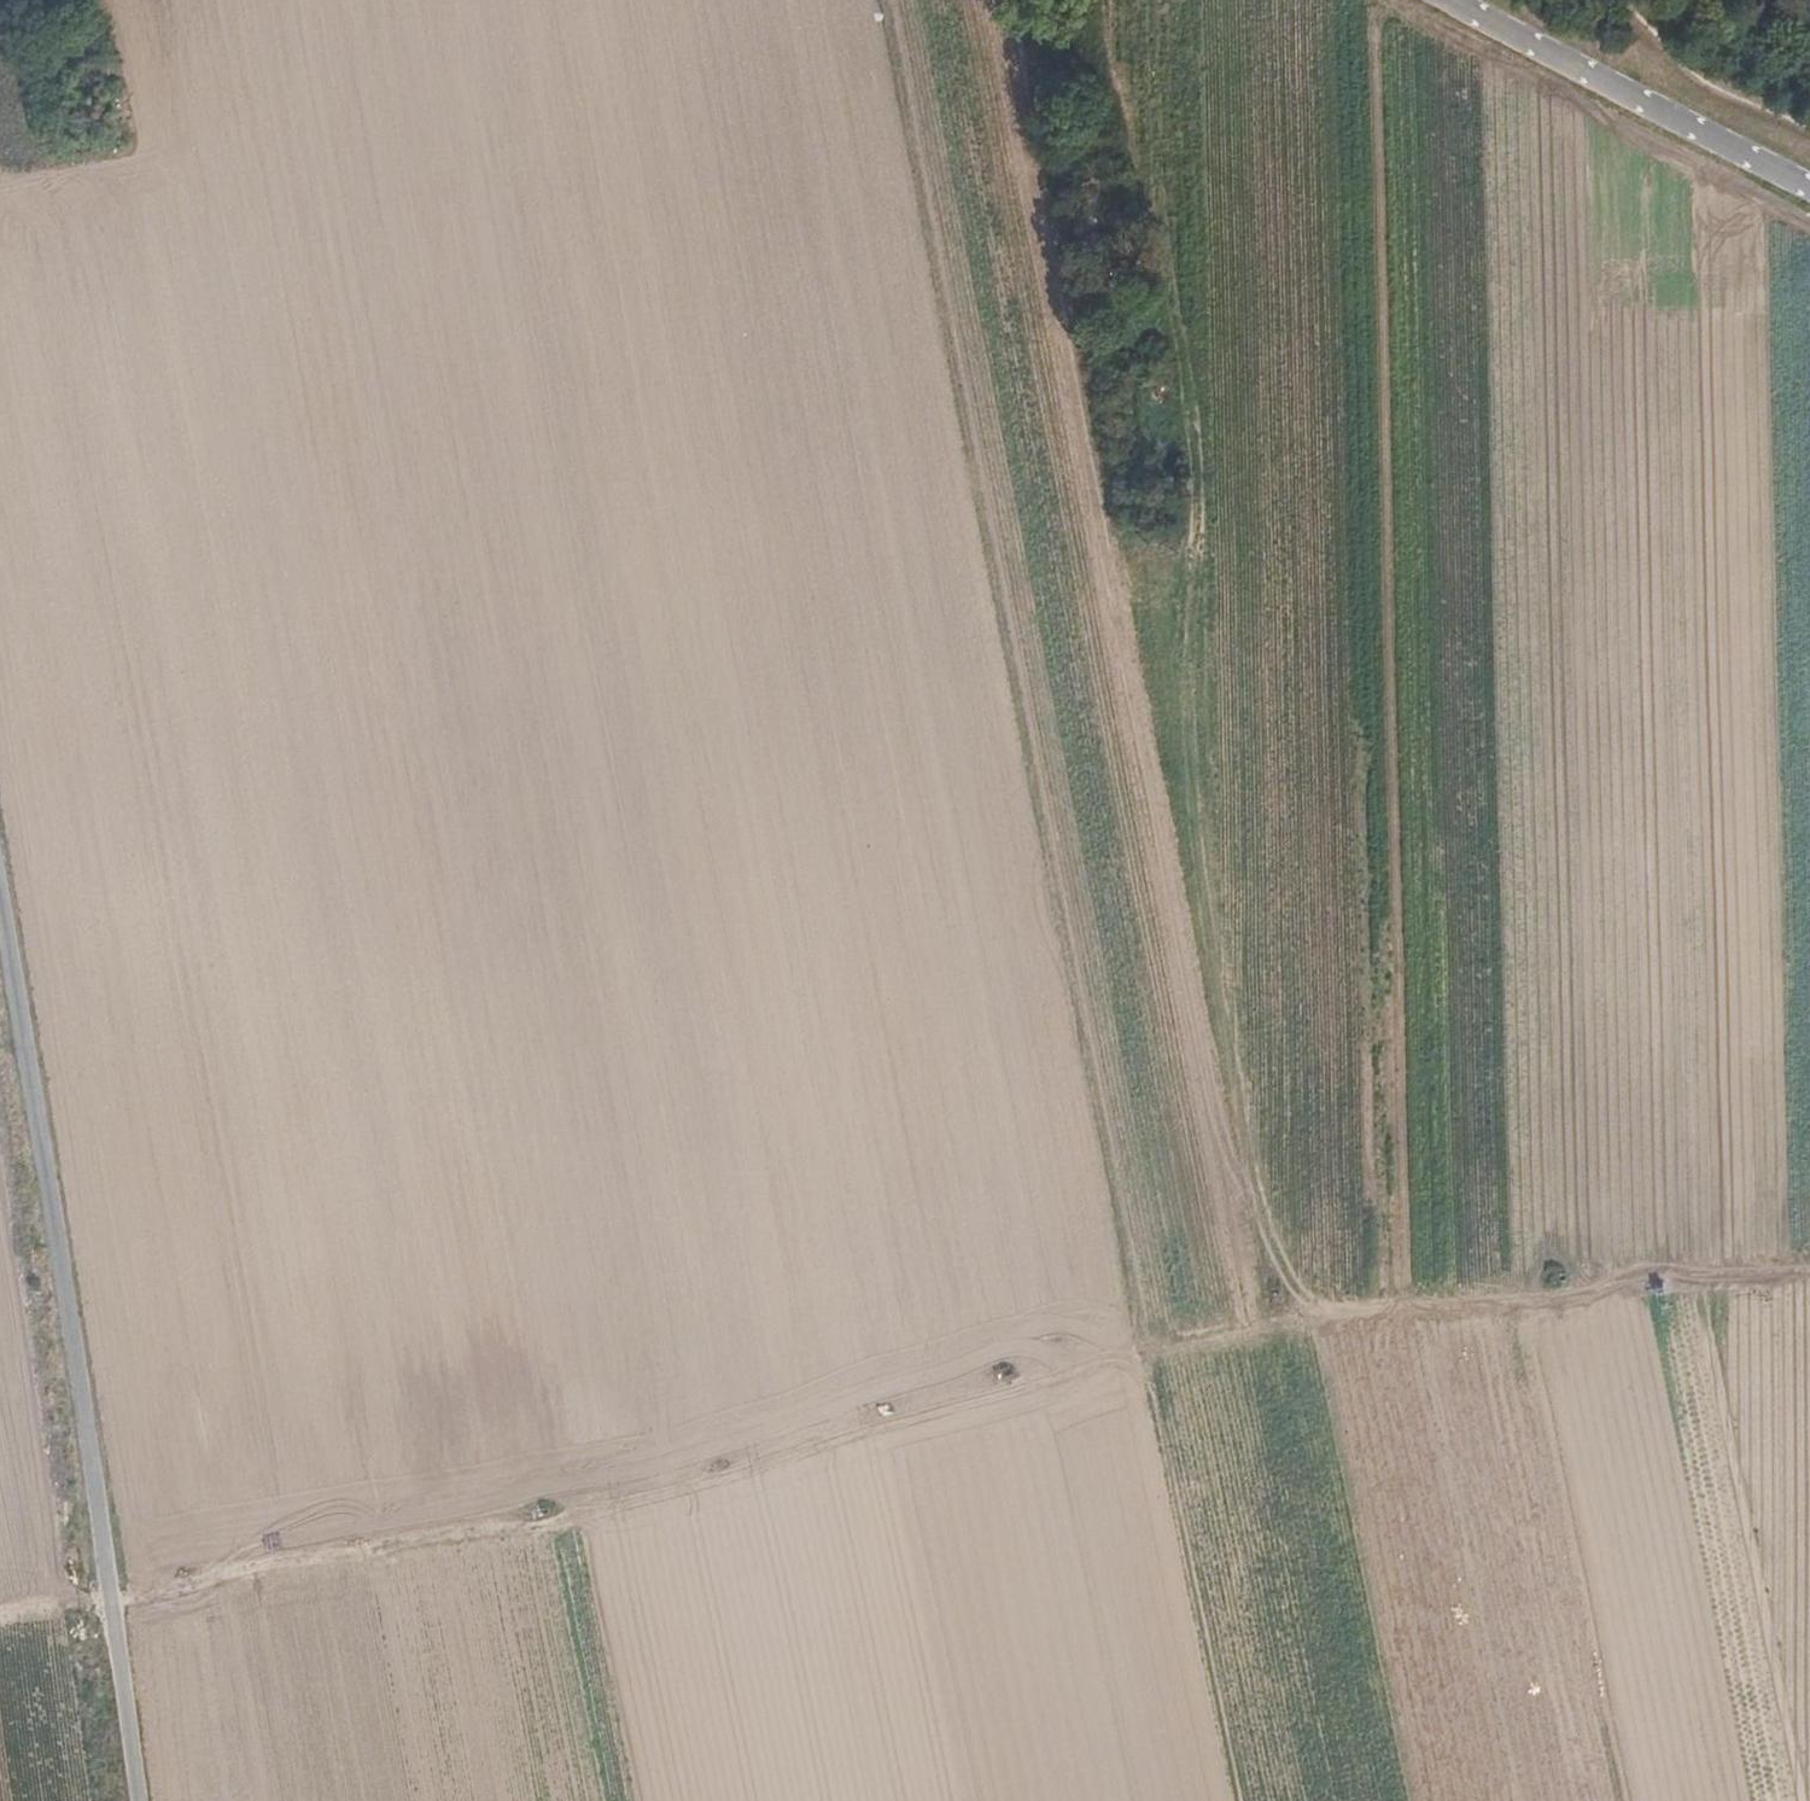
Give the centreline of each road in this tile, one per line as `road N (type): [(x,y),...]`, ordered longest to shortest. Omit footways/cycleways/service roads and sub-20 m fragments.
road 1 (track): [(0,1621),(111,1606),(218,1573),(273,1542),(382,1529),(537,1531),(817,1450),(1102,1350),(1138,1366),(1228,1800)]
road 2 (residential): [(0,937),(136,1800)]
road 3 (residential): [(1462,0),(1809,187)]

